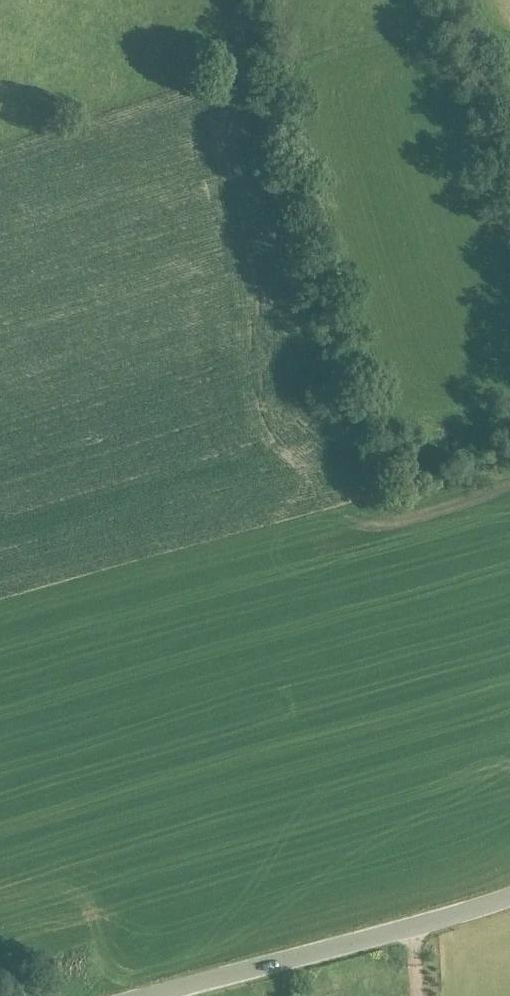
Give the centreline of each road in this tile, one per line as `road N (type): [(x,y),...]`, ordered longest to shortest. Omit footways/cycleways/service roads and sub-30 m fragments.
road 1 (unclassified): [(151,995),(509,898)]
road 2 (track): [(362,407),(378,403),(460,423),(509,405)]

